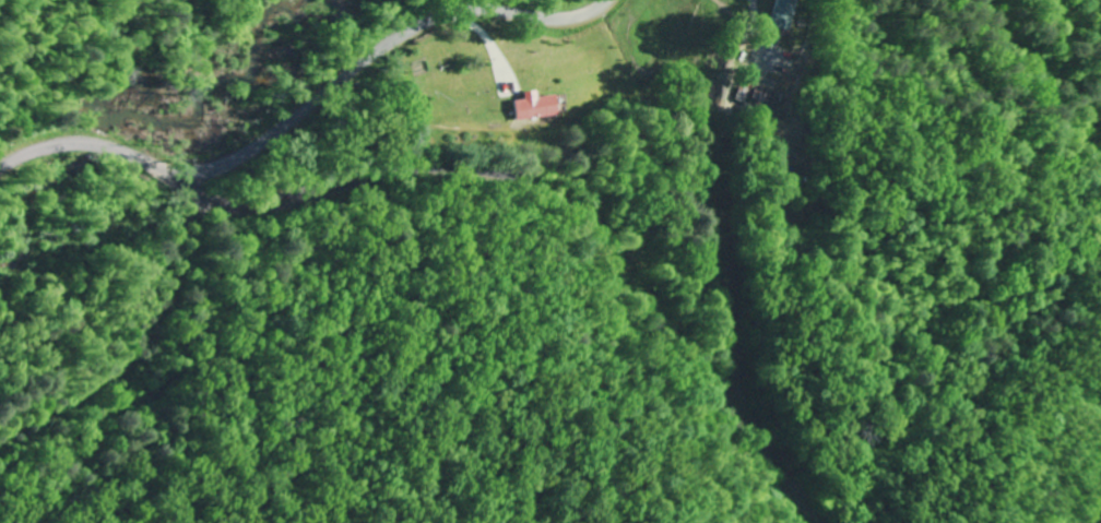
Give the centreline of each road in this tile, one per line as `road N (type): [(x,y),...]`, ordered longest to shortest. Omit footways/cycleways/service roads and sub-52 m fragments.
road 1 (residential): [(179,173),(200,194),(226,201),(427,162),(481,167),(535,186),(580,221),(603,307),(719,404),(800,522)]
road 2 (residential): [(0,154),(27,136),(66,134),(154,167),(201,171),(237,156),(426,17),(472,8),(561,21),(609,0)]
road 3 (track): [(1100,136),(973,0)]

